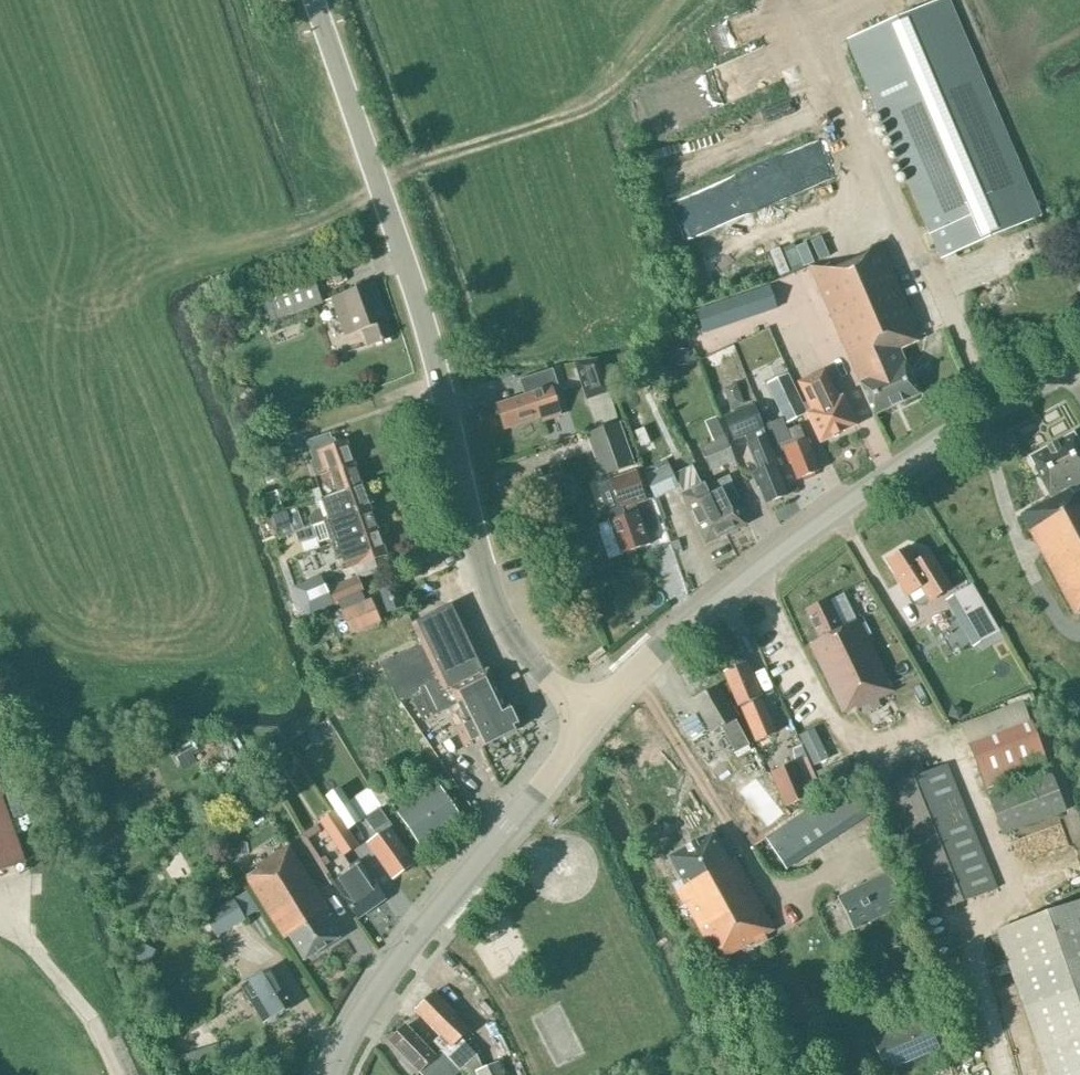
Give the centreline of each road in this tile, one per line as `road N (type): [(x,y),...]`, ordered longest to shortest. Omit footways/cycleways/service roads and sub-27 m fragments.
road 1 (unclassified): [(592,721),(520,650),(501,616),(421,314),(316,0)]
road 2 (tertiary): [(592,721),(695,621),(951,434),(1079,358)]
road 3 (tertiary): [(333,1074),(379,989),(592,721)]

